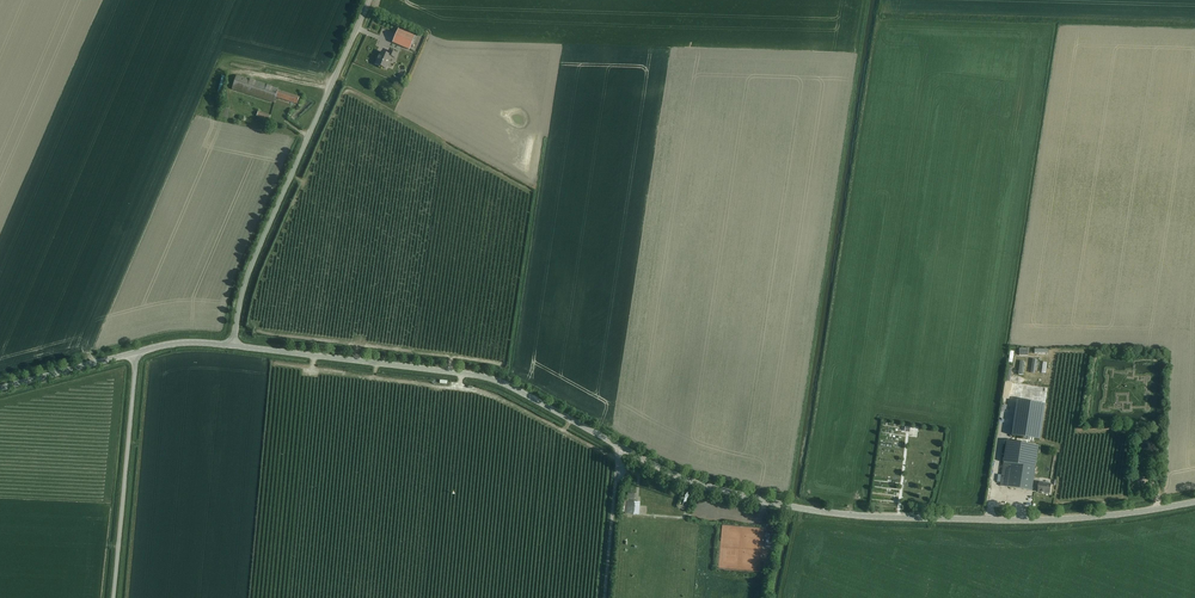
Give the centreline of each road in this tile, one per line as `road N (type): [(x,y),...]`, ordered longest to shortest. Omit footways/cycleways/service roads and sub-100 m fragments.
road 1 (tertiary): [(1194,501),(1024,520),(880,518),(685,480),(620,446)]
road 2 (tertiary): [(620,446),(481,376),(233,345)]
road 3 (unclassified): [(233,345),(261,242),(370,0)]
road 4 (unclassified): [(113,597),(135,353)]
road 5 (unclassified): [(620,446),(605,597)]
road 6 (tertiary): [(0,389),(135,353)]

